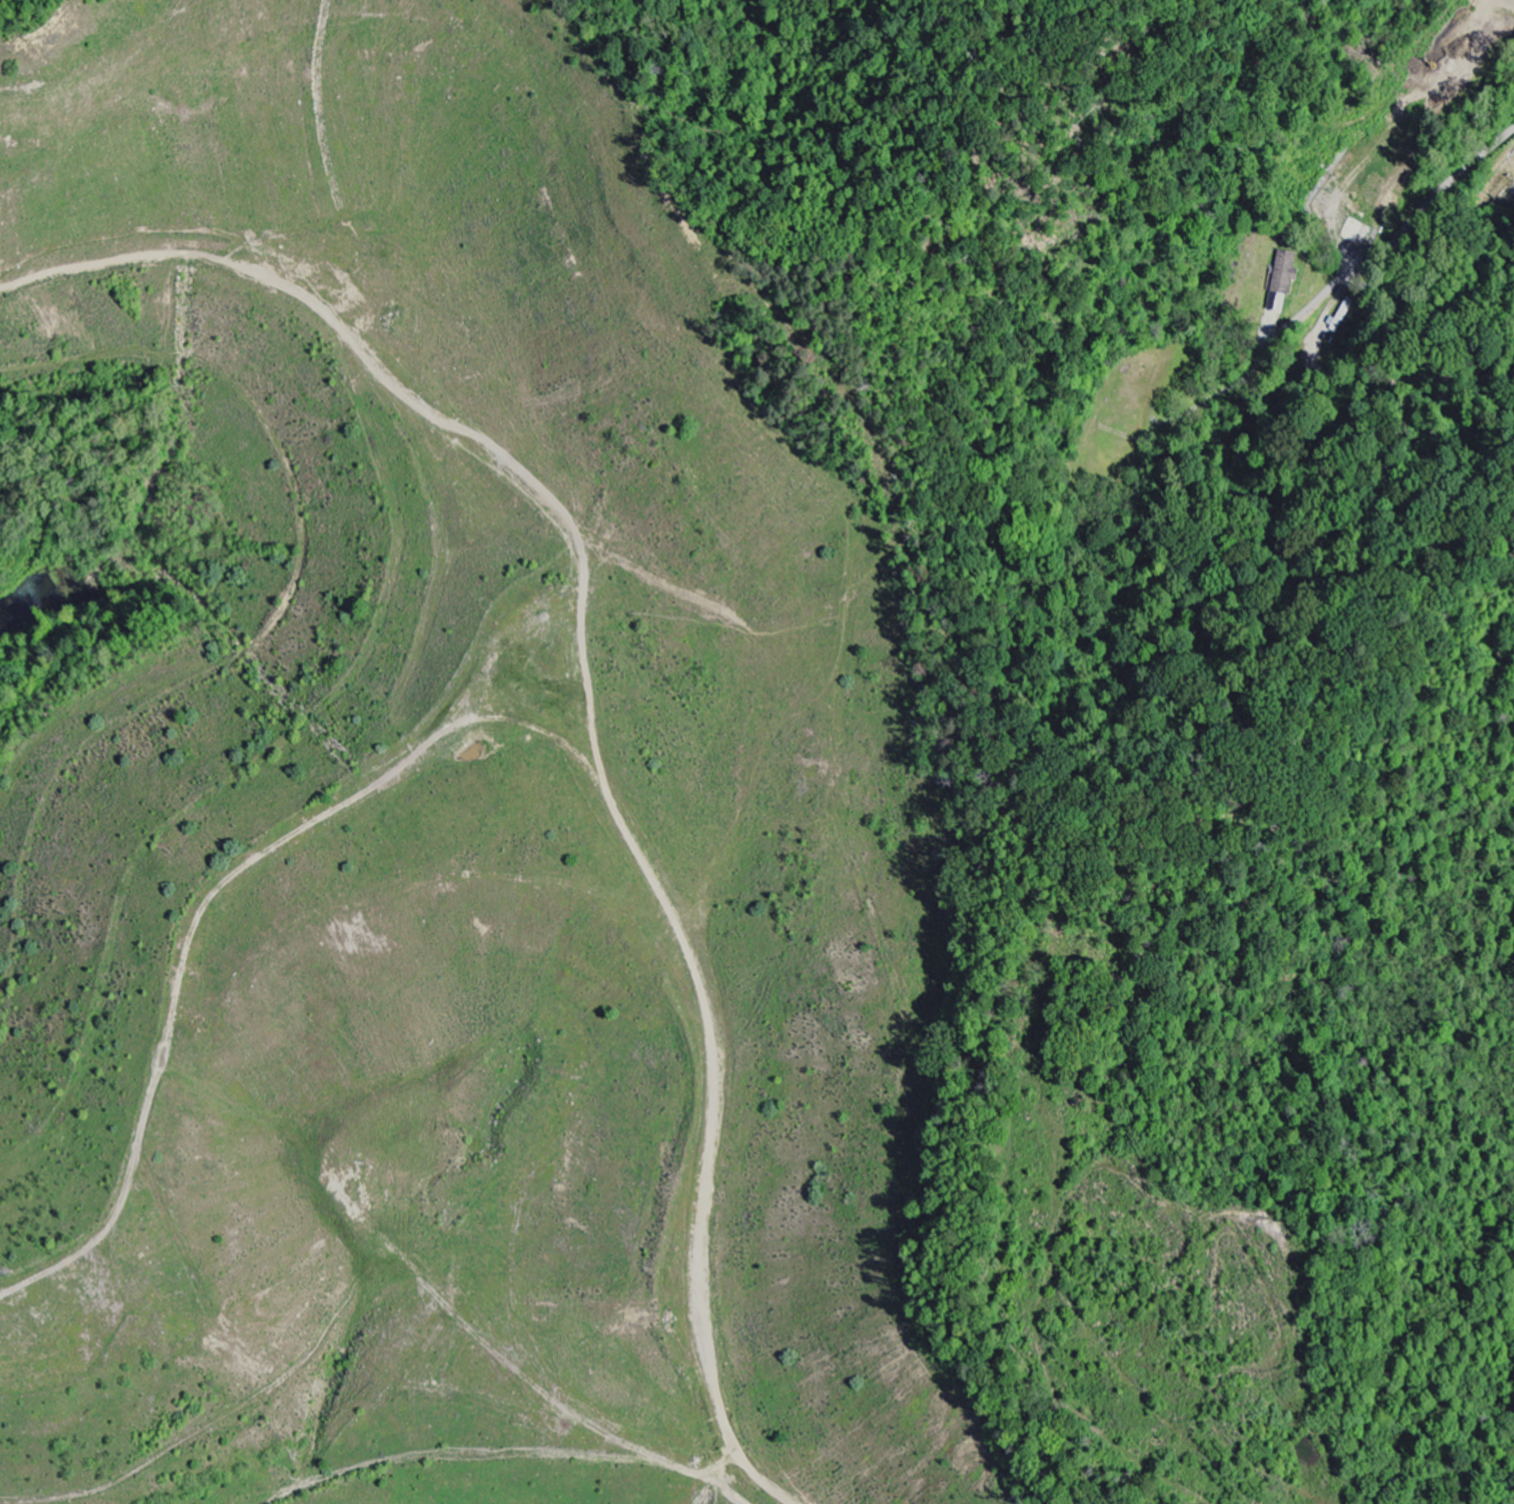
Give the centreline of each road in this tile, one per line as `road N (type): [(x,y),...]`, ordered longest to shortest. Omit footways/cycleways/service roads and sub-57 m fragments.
road 1 (residential): [(1513,127),(1351,272)]

